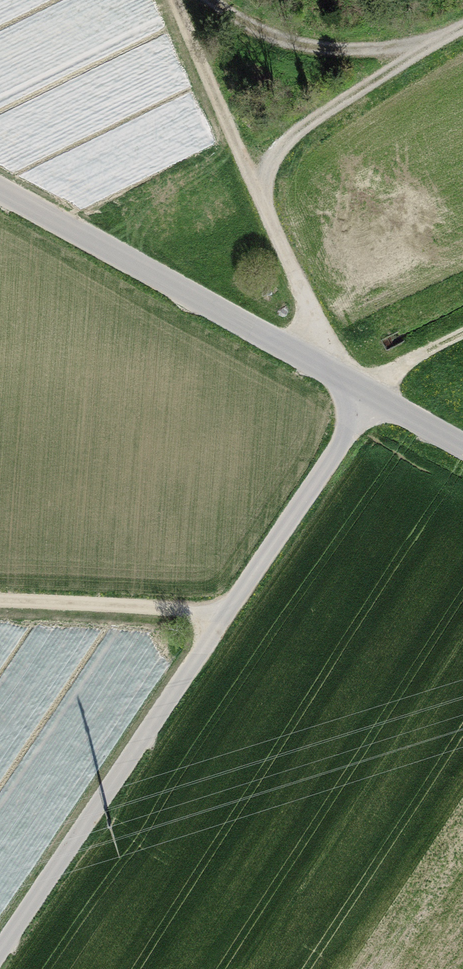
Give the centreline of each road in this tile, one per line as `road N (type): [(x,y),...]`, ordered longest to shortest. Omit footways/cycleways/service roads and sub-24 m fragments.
road 1 (unclassified): [(370,397),(0,945)]
road 2 (track): [(462,30),(251,169),(310,308),(325,372)]
road 3 (tertiary): [(0,192),(370,397)]
road 4 (track): [(0,601),(227,617)]
road 5 (track): [(425,51),(270,32),(227,0)]
road 6 (track): [(251,169),(178,0)]

